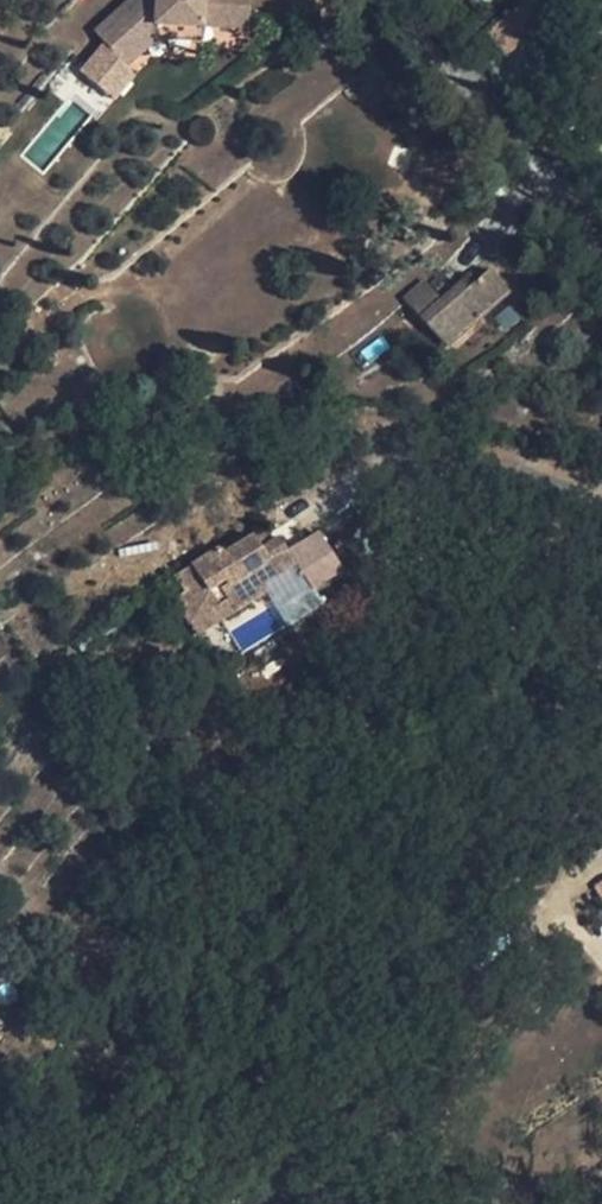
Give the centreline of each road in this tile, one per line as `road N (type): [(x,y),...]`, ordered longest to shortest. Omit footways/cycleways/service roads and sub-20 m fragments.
road 1 (residential): [(550,164),(414,0)]

